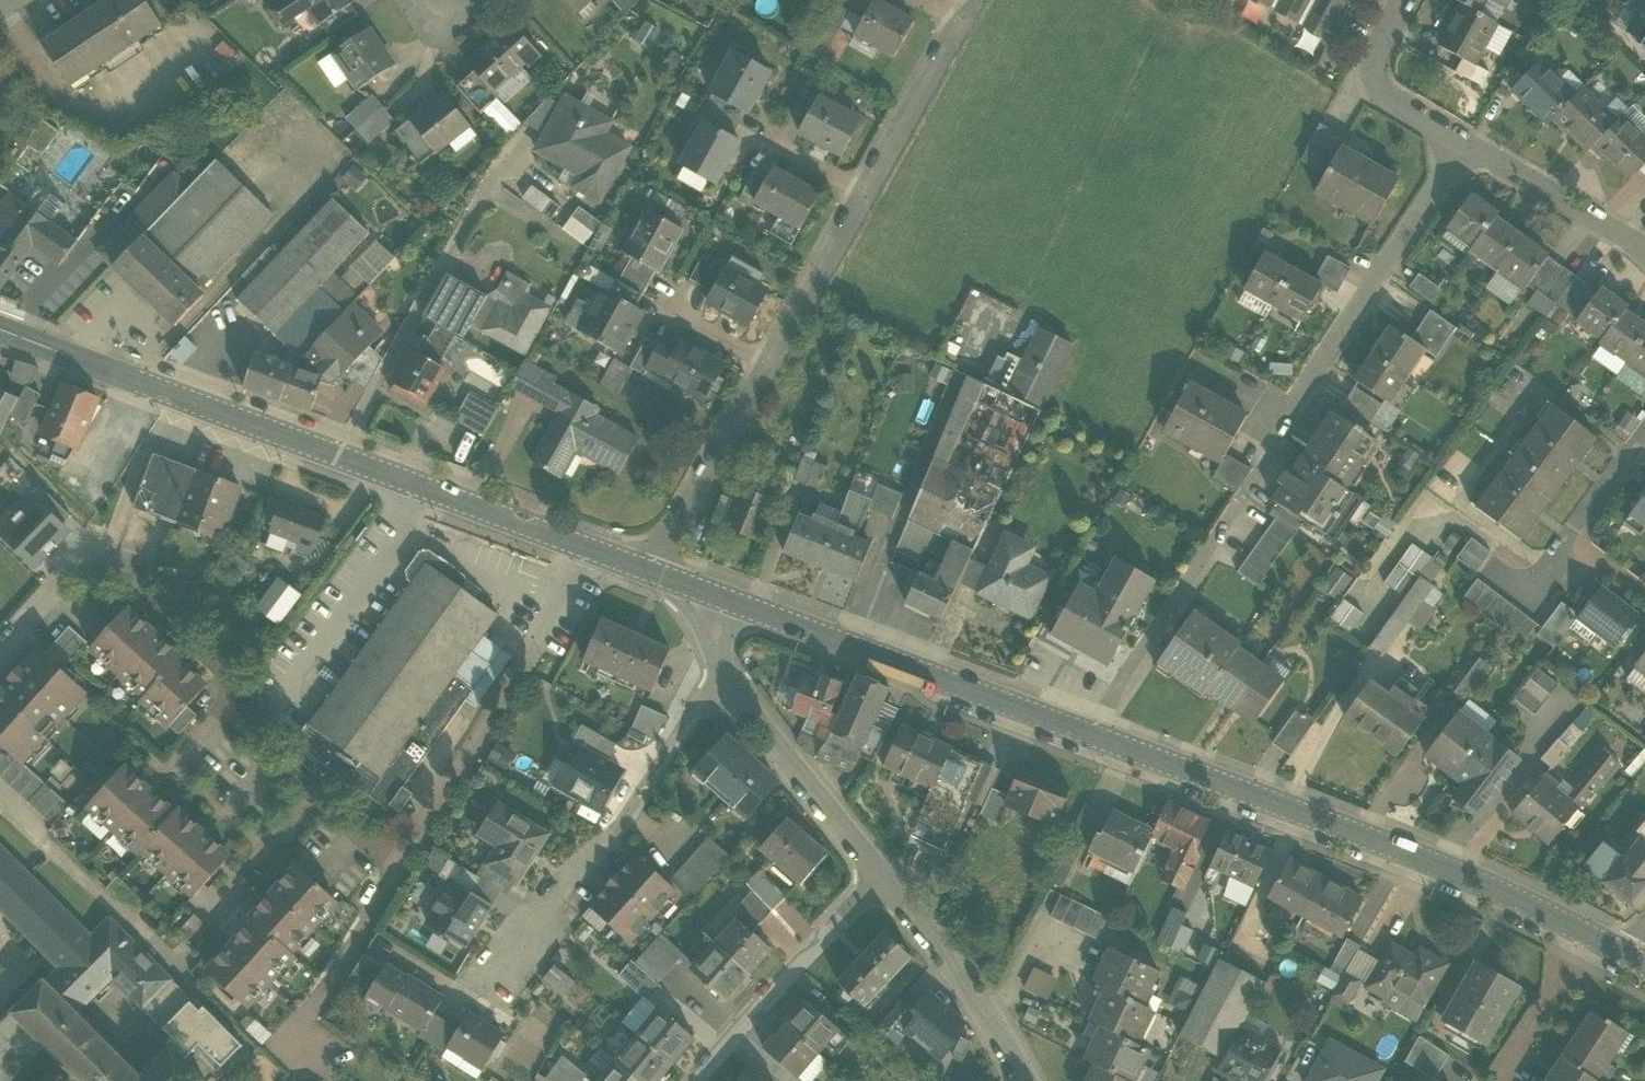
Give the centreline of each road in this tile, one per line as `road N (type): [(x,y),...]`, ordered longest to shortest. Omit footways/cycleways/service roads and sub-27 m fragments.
road 1 (residential): [(1464,143),(1087,733)]
road 2 (residential): [(651,572),(0,329)]
road 3 (residential): [(956,17),(651,572)]
road 4 (residential): [(1590,936),(1433,863),(1087,733)]
road 5 (residential): [(1087,733),(721,598)]
road 6 (residential): [(722,669),(617,832),(555,895),(494,981)]
road 7 (residential): [(93,549),(216,664),(242,724),(315,793)]
road 8 (residential): [(883,877),(695,1080)]
road 9 (residential): [(883,877),(722,669)]
road 10 (residential): [(1025,1080),(968,986),(883,877)]
road 11 (residential): [(399,868),(510,687)]
road 12 (residential): [(1644,251),(1464,143)]
road 13 (residential): [(285,1043),(399,868)]
road 14 (residential): [(1464,143),(1400,109),(1377,87),(1380,42),(1403,0)]
road 15 (residential): [(315,793),(230,886),(241,897),(216,922)]
road 16 (residential): [(1493,1080),(1590,936)]
road 17 (residential): [(93,549),(0,647)]
road 18 (residential): [(1643,443),(1570,538)]

